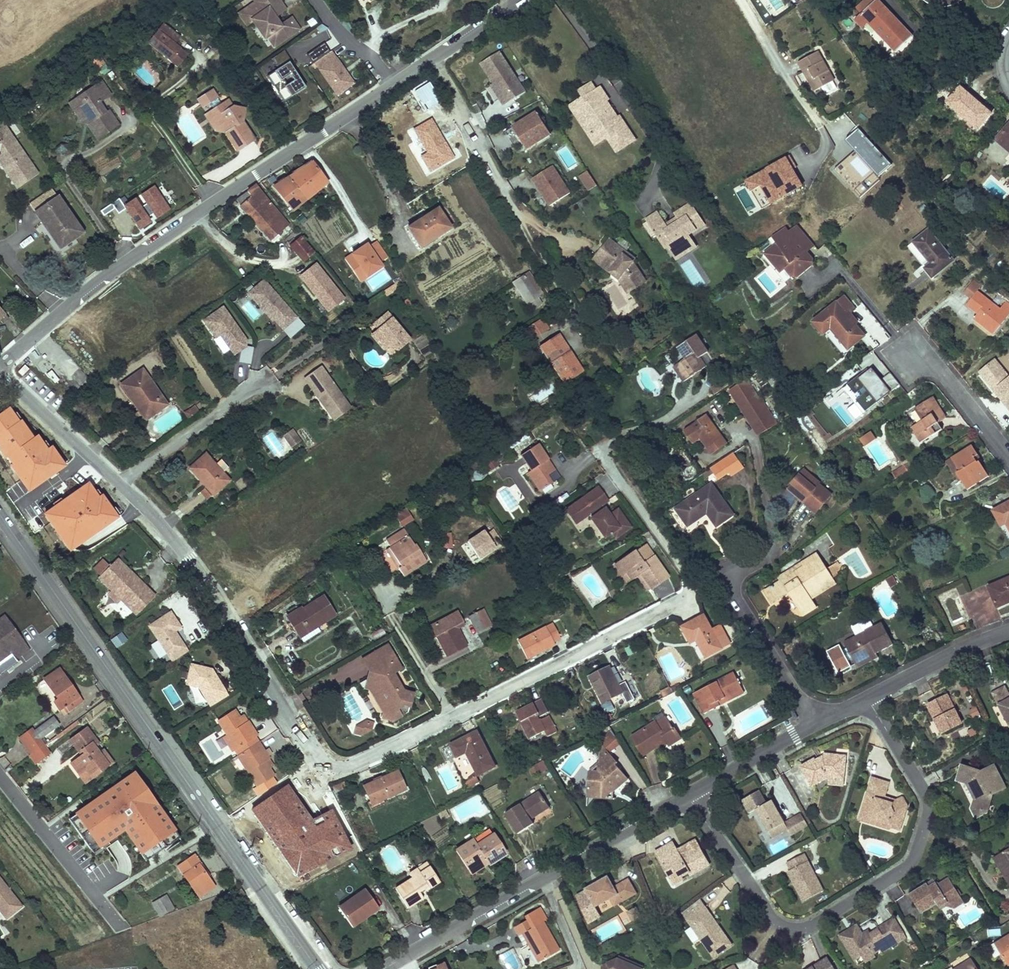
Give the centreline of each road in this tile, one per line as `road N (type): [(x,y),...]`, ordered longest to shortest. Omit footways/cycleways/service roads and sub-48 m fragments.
road 1 (residential): [(710,382),(675,414),(604,448),(687,568),(689,599),(340,771),(312,755),(233,622),(158,521),(0,369)]
road 2 (residential): [(516,0),(118,264),(0,366)]
road 3 (secondary): [(0,511),(321,968)]
road 4 (residential): [(687,796),(772,920),(802,926),(911,858),(921,828),(930,796),(868,696)]
road 5 (residential): [(682,426),(712,405),(753,440),(773,551),(724,580),(818,721)]
road 6 (residential): [(687,796),(382,968)]
road 7 (residential): [(0,777),(107,910)]
road 8 (residential): [(1008,452),(920,345),(905,356)]
road 9 (residential): [(1008,628),(868,696)]
road 10 (residential): [(818,721),(687,796)]

